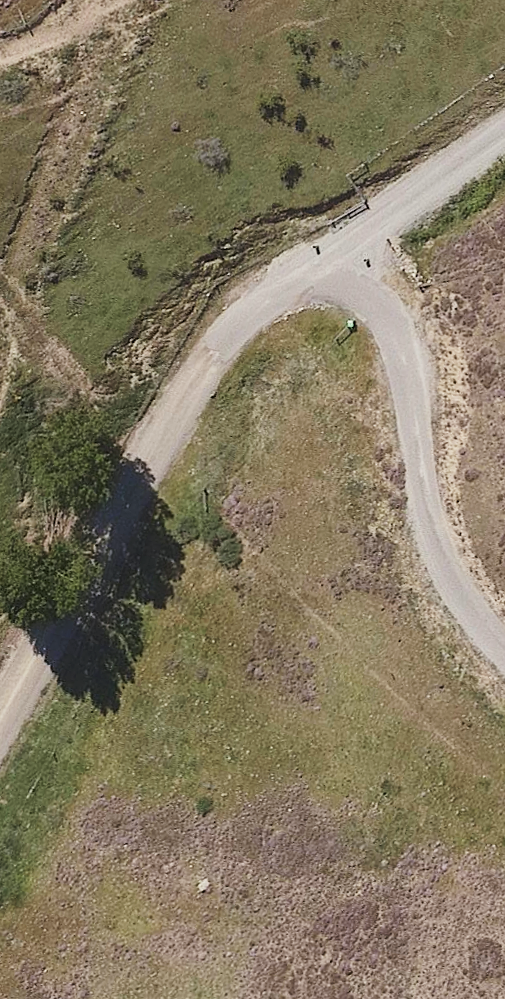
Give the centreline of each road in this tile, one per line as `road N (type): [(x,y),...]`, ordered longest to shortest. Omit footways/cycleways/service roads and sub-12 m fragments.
road 1 (track): [(504,107),(264,275),(197,339),(0,757)]
road 2 (track): [(302,250),(379,261),(419,579),(504,680)]

